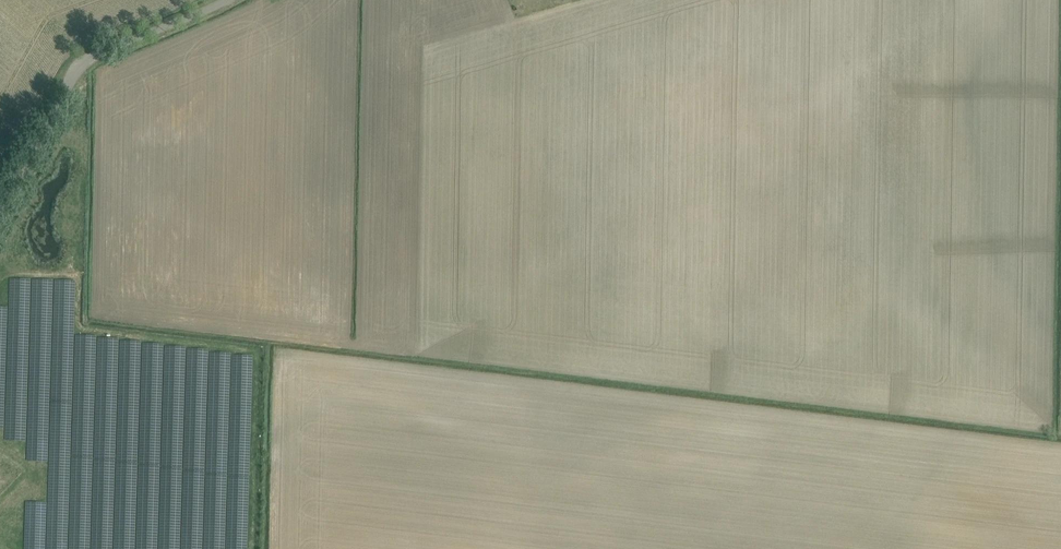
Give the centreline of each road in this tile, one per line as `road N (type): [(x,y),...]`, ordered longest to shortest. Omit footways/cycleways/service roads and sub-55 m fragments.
road 1 (unclassified): [(0,208),(86,61),(226,0)]

